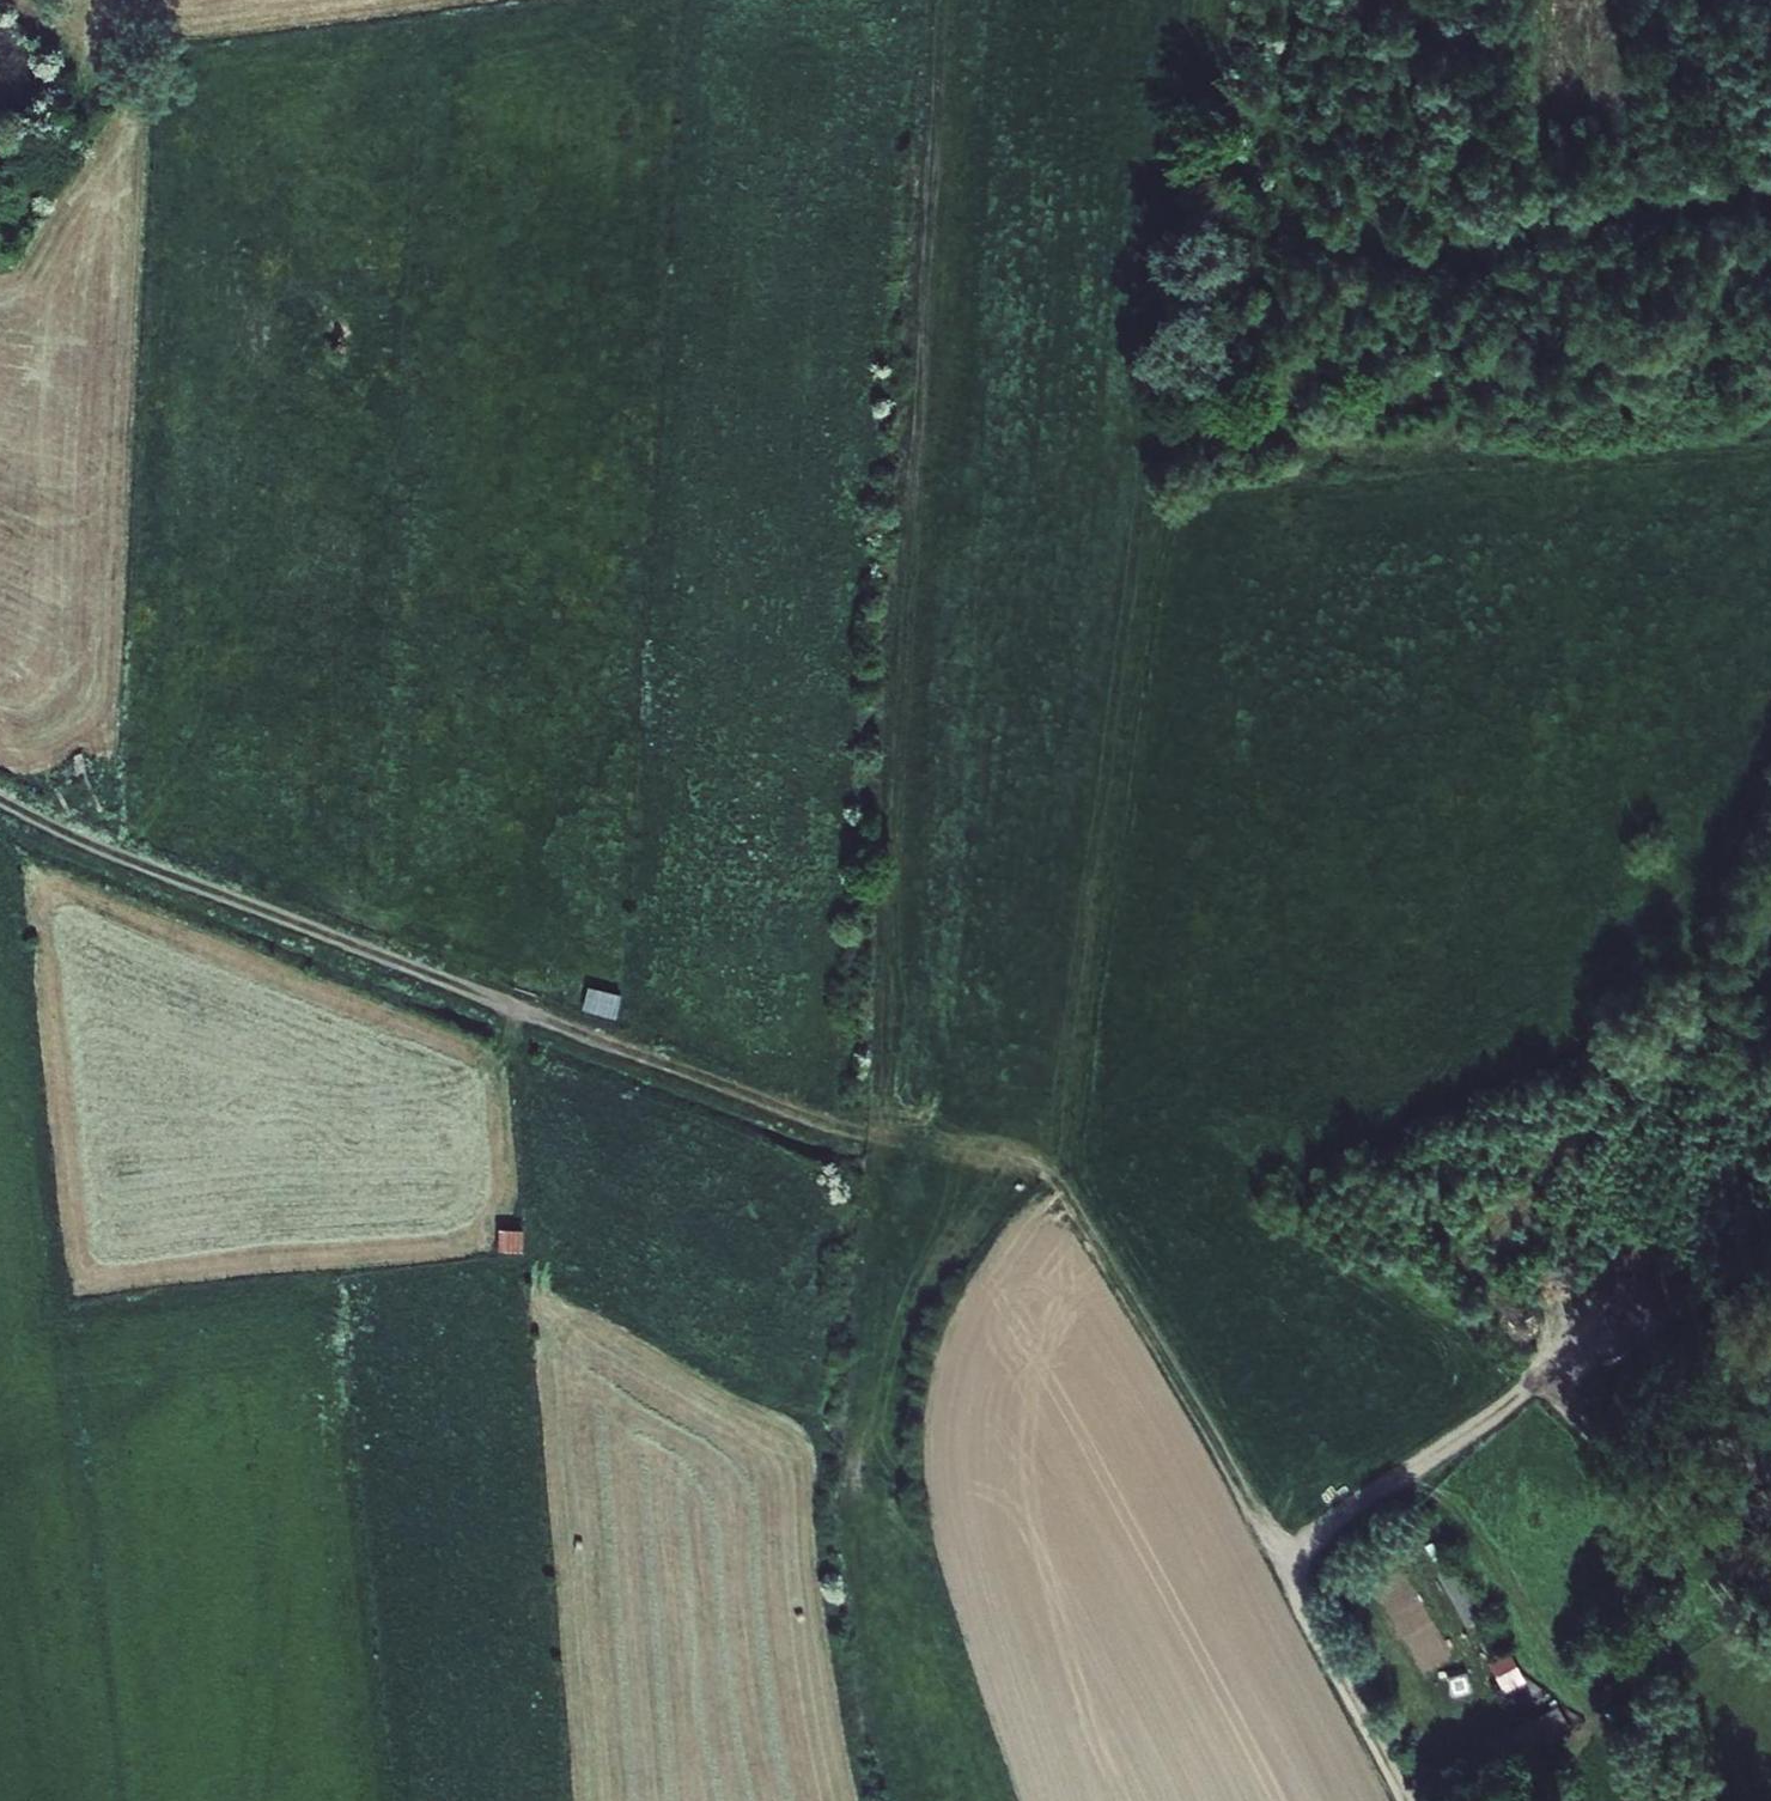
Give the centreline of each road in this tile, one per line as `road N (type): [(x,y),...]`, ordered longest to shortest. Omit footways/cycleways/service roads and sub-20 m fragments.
road 1 (track): [(0,795),(262,908),(848,1136)]
road 2 (track): [(1406,1800),(1297,1594),(1311,1537),(1551,1382)]

